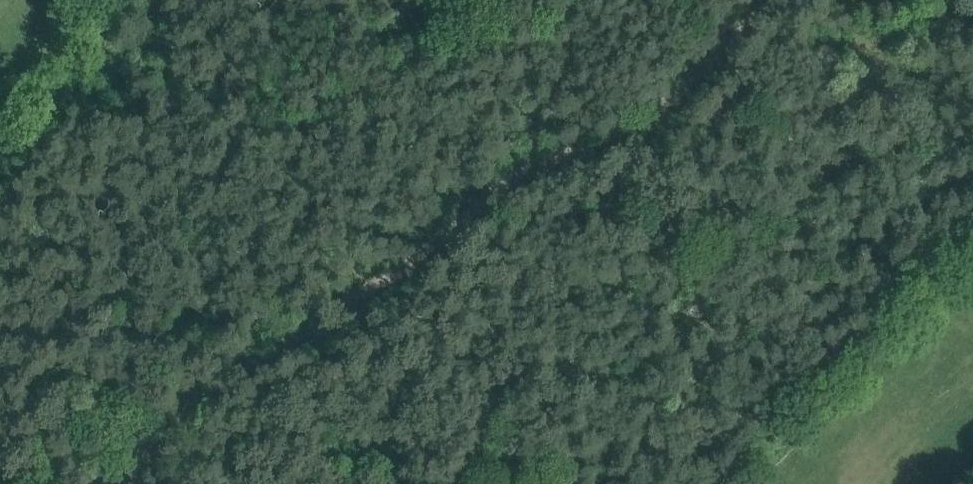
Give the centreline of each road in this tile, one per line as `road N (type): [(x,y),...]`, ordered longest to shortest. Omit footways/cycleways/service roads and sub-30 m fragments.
road 1 (track): [(106,483),(540,160),(636,125),(784,0)]

